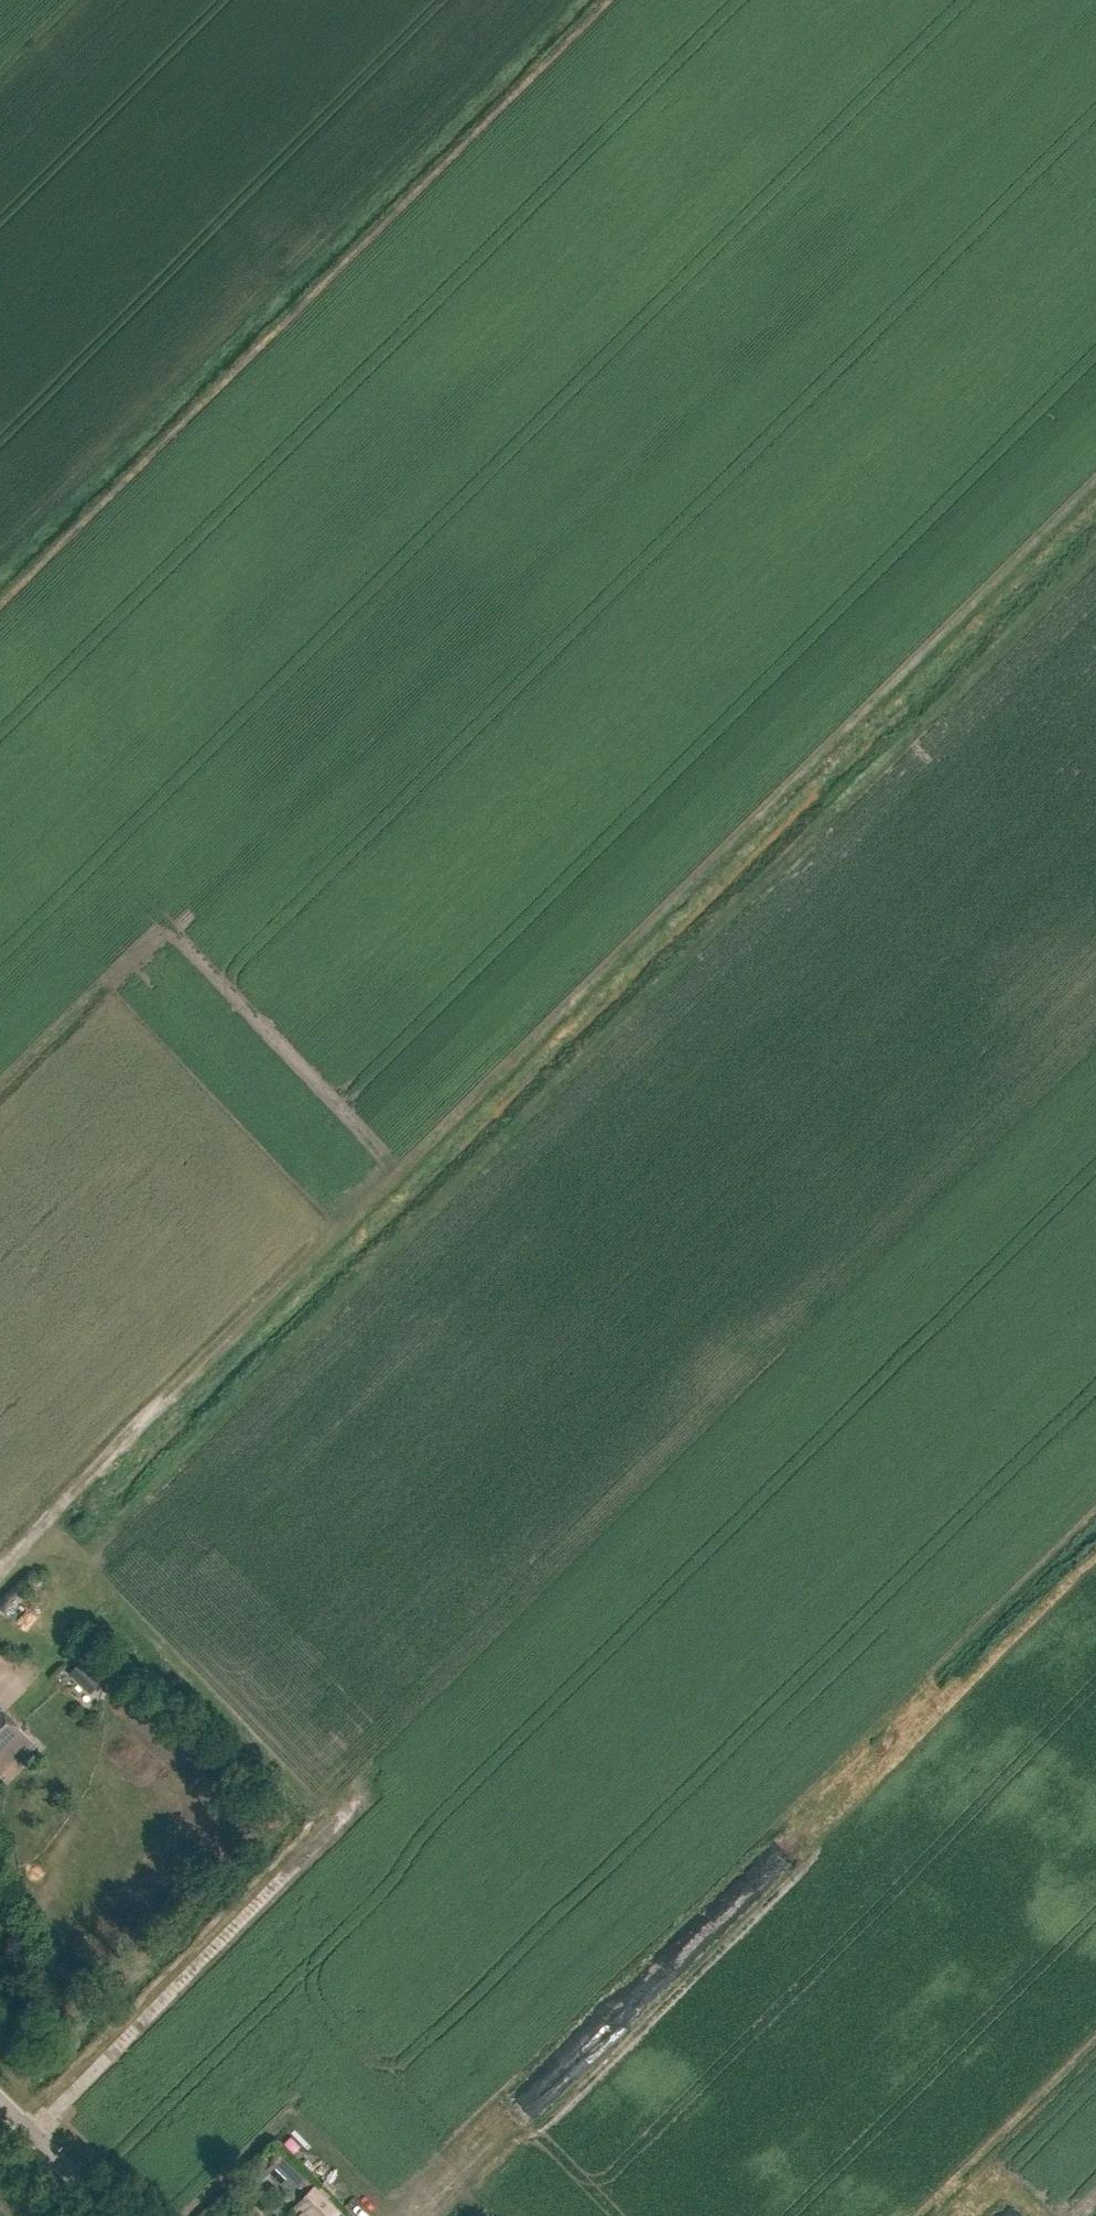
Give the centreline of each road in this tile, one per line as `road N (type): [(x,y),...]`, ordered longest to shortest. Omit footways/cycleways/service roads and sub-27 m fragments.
road 1 (unclassified): [(110,2215),(0,2106)]

